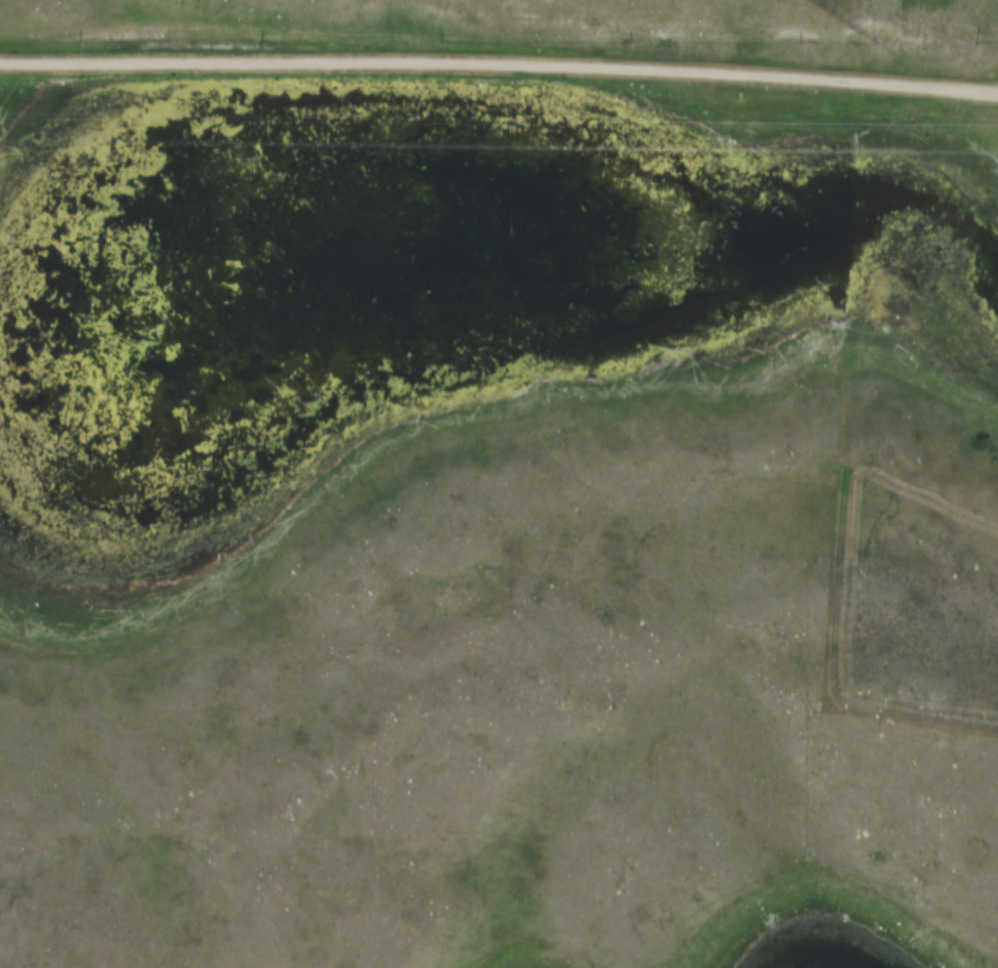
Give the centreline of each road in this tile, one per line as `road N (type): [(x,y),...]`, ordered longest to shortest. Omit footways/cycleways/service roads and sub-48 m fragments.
road 1 (residential): [(997,93),(685,72),(0,60)]

